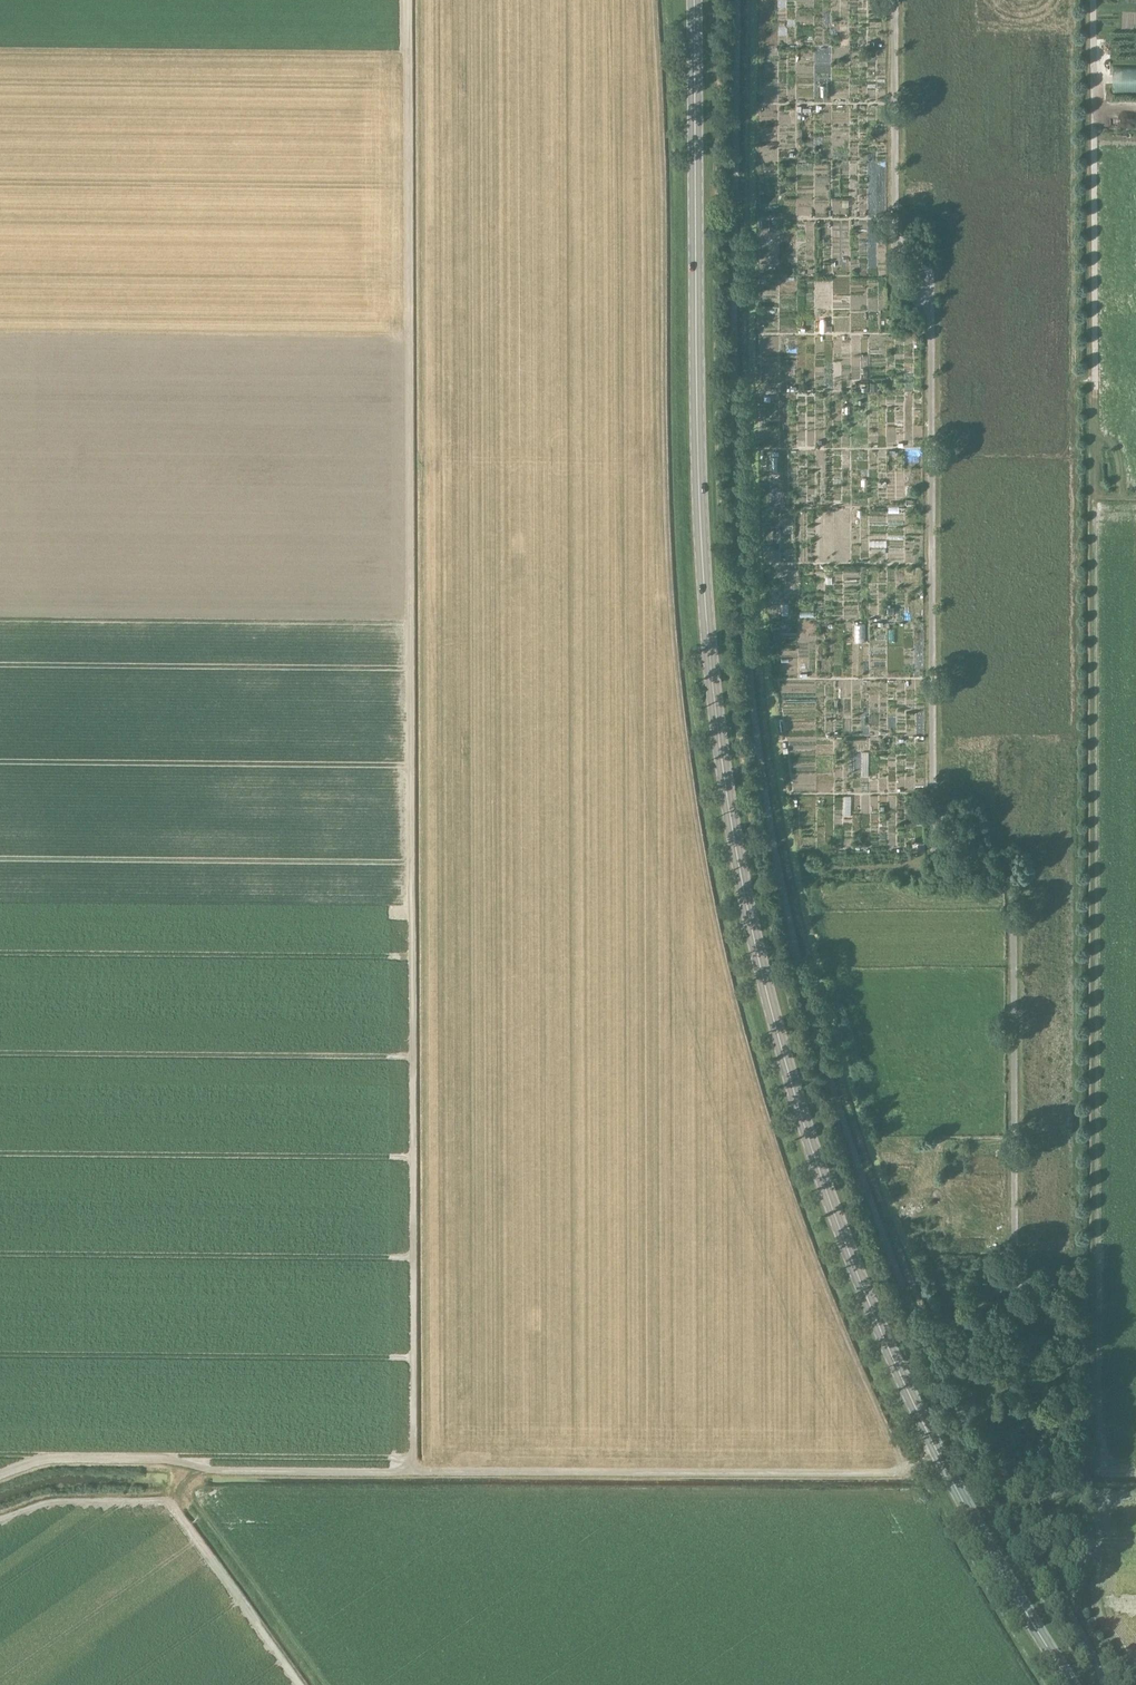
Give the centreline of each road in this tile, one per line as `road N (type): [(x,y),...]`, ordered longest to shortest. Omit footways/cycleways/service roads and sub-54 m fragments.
road 1 (primary): [(1071,1684),(959,1495),(871,1307),(809,1137),(753,937),(721,751),(703,575),(694,0)]
road 2 (residential): [(920,0),(922,226)]

